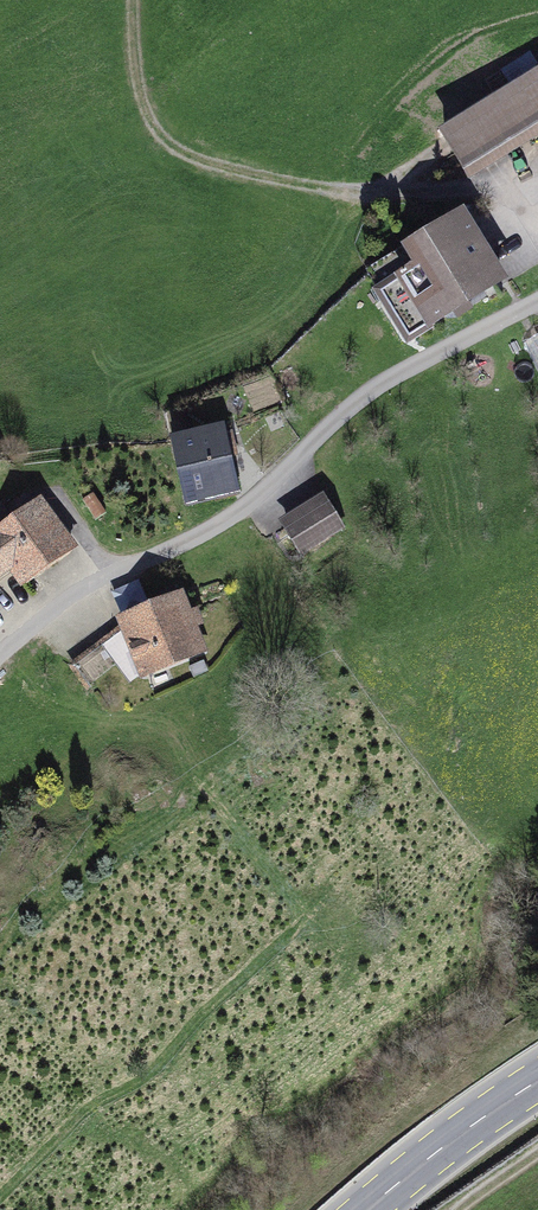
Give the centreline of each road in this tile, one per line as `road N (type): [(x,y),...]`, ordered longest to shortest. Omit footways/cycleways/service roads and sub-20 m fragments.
road 1 (unclassified): [(537,306),(350,404),(287,474),(200,538),(60,605),(0,657)]
road 2 (primary): [(366,1209),(537,1083)]

